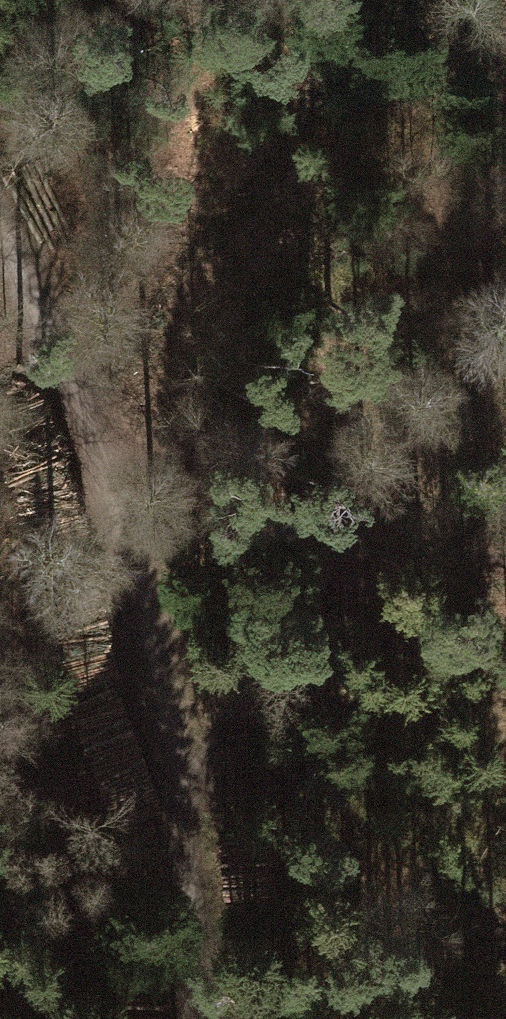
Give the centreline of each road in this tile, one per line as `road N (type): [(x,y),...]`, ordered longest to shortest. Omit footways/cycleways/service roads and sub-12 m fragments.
road 1 (track): [(18,1018),(368,539),(505,370)]
road 2 (track): [(0,250),(61,382),(135,629),(209,1018)]

